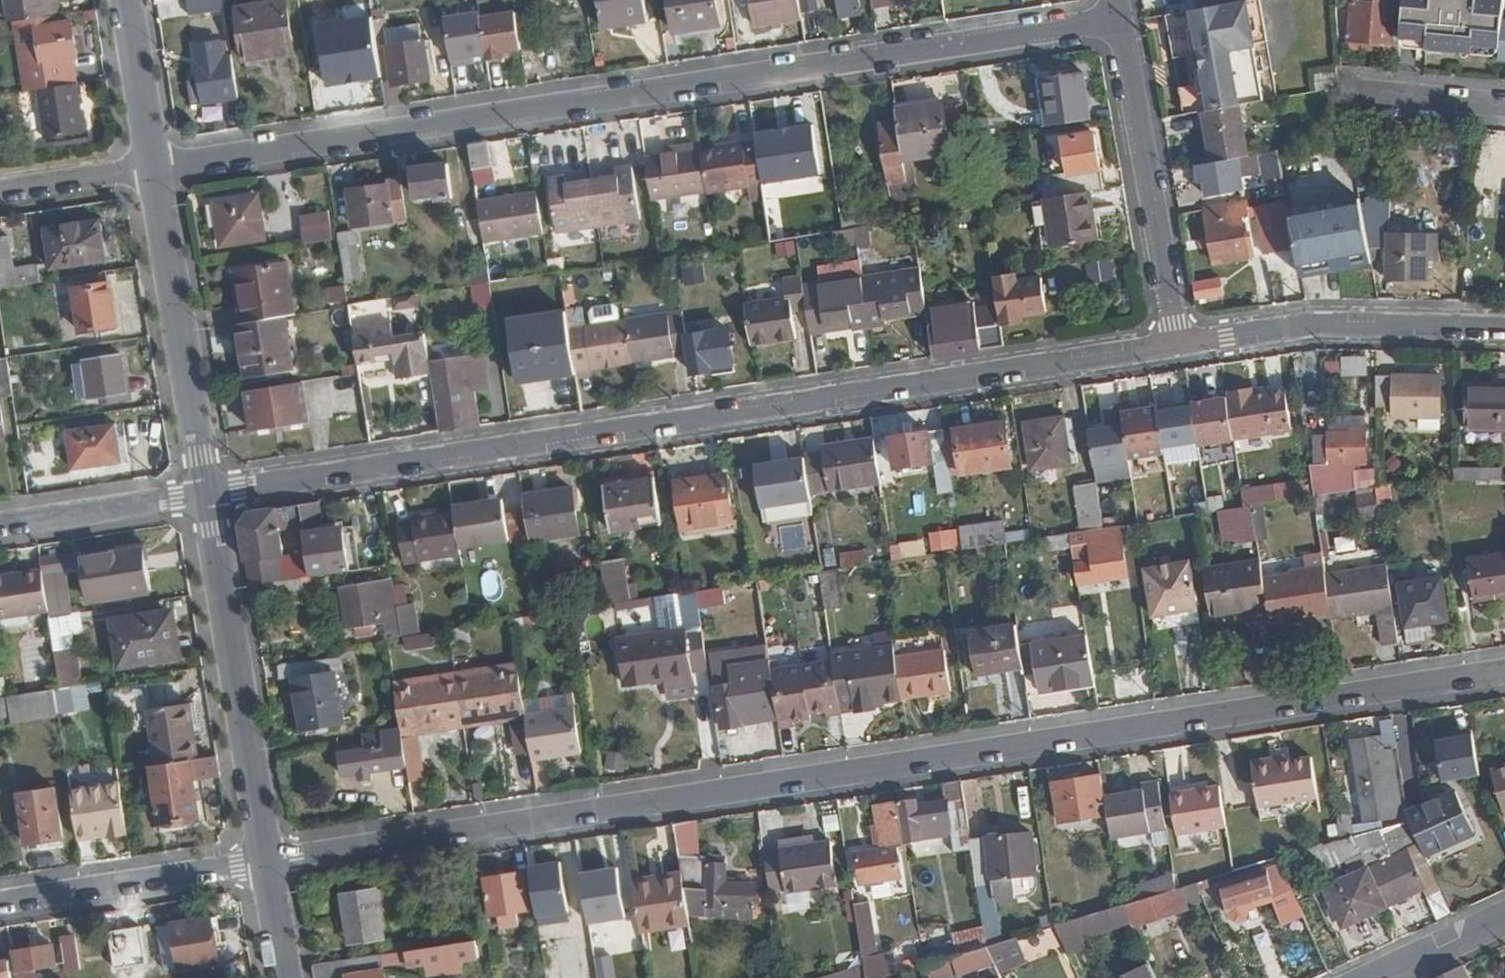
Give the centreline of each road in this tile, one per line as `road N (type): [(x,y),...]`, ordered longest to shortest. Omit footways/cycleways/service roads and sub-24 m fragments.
road 1 (residential): [(268,861),(1504,672)]
road 2 (residential): [(207,495),(1178,344)]
road 3 (residential): [(155,168),(1121,21)]
road 4 (tertiary): [(268,861),(207,495)]
road 5 (tertiary): [(207,495),(155,168)]
road 6 (residential): [(1121,21),(1178,344)]
road 7 (residential): [(1178,344),(1318,323),(1504,328)]
road 8 (residential): [(0,902),(268,861)]
road 9 (residential): [(0,526),(207,495)]
road 10 (tertiary): [(155,168),(127,0)]
road 11 (residential): [(0,192),(155,168)]
road 12 (residential): [(1350,88),(1504,104)]
road 13 (residential): [(1375,977),(1504,918)]

